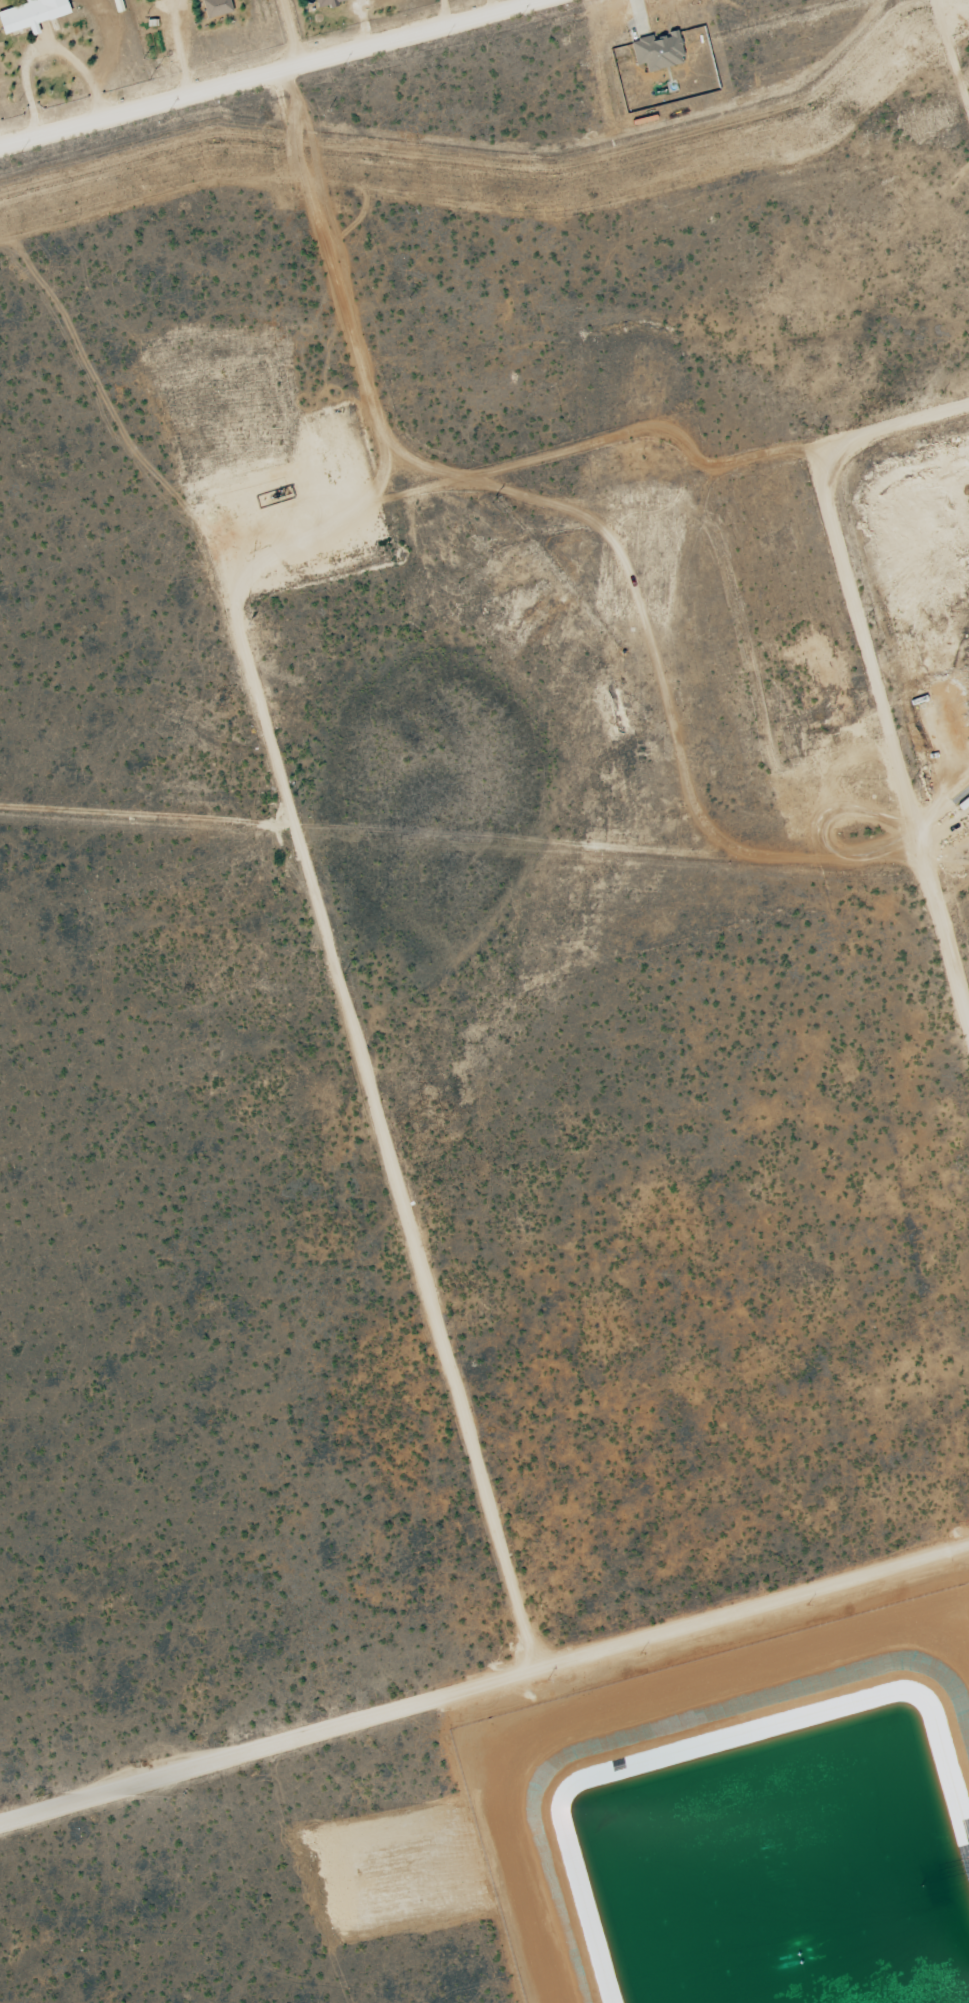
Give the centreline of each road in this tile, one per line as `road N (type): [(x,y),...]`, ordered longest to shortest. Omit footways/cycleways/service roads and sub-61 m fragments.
road 1 (track): [(0,141),(517,0)]

